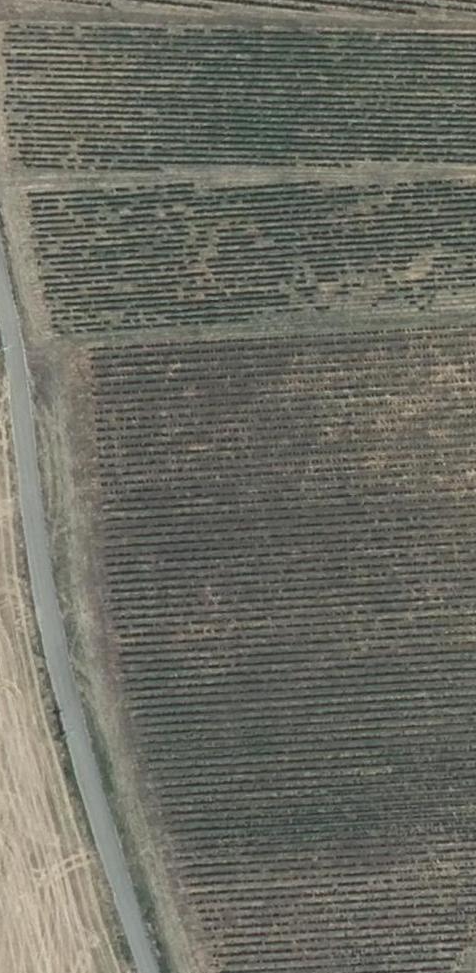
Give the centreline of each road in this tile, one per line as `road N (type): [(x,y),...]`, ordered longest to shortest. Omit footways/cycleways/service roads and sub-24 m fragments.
road 1 (unclassified): [(151,972),(57,673),(0,297)]

